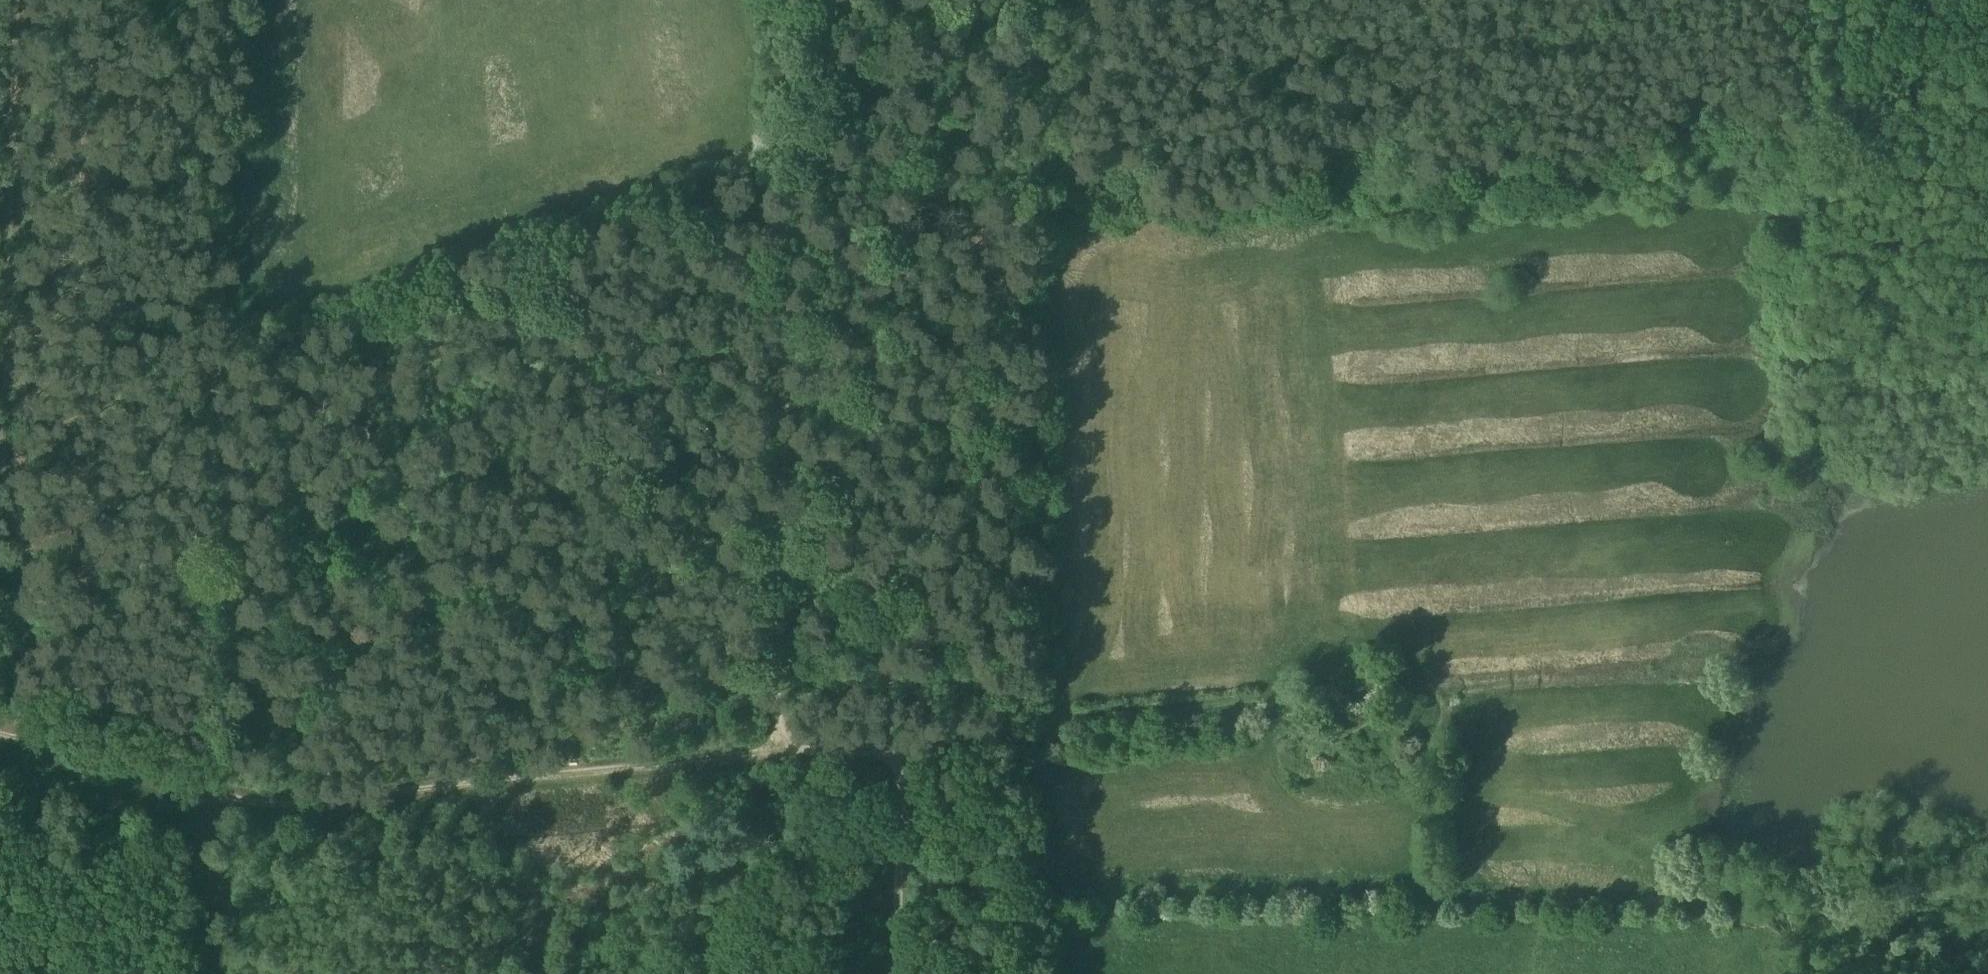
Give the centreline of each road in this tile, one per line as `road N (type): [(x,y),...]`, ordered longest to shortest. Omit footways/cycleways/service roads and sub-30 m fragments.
road 1 (track): [(0,737),(258,807),(765,752),(791,0)]
road 2 (track): [(892,740),(1242,711),(1299,722)]
road 3 (track): [(765,752),(892,740),(893,973)]

